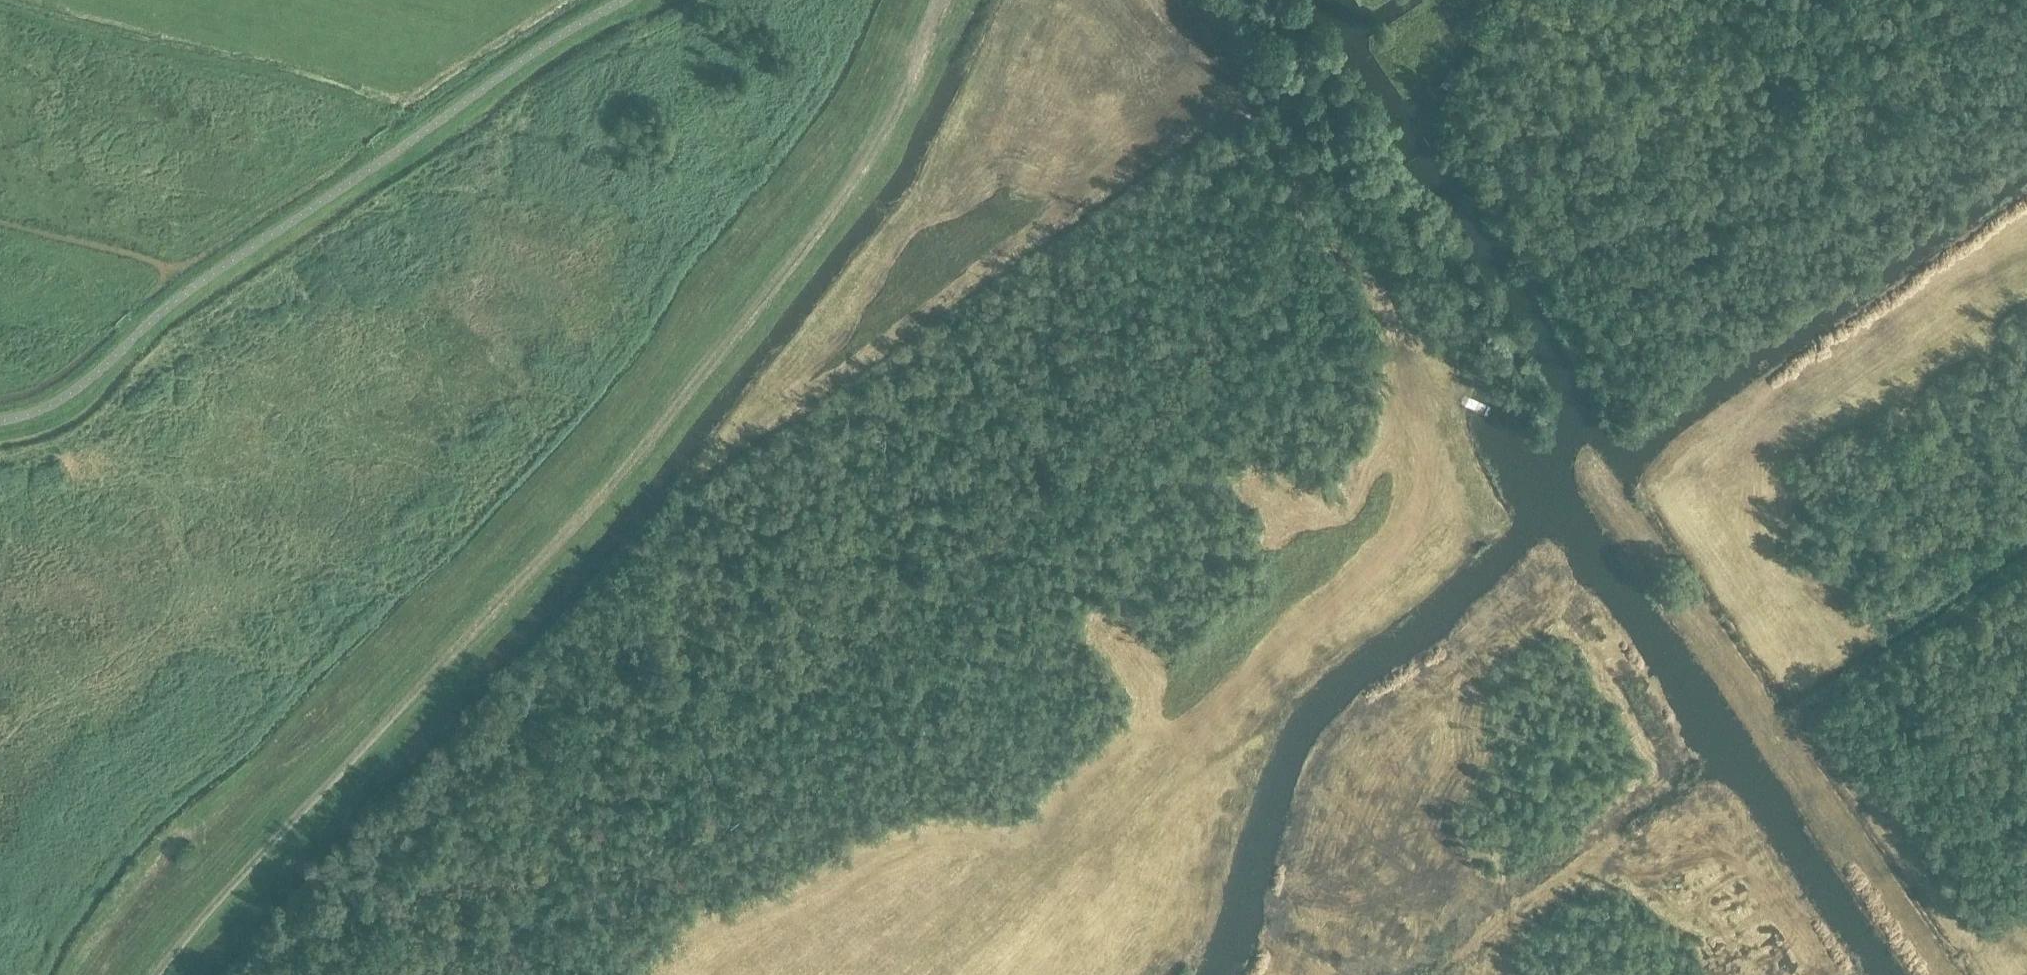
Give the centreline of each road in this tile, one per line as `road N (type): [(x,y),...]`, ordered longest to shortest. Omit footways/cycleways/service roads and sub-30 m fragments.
road 1 (track): [(155,974),(475,622),(647,446),(772,298),(880,142),(958,0)]

